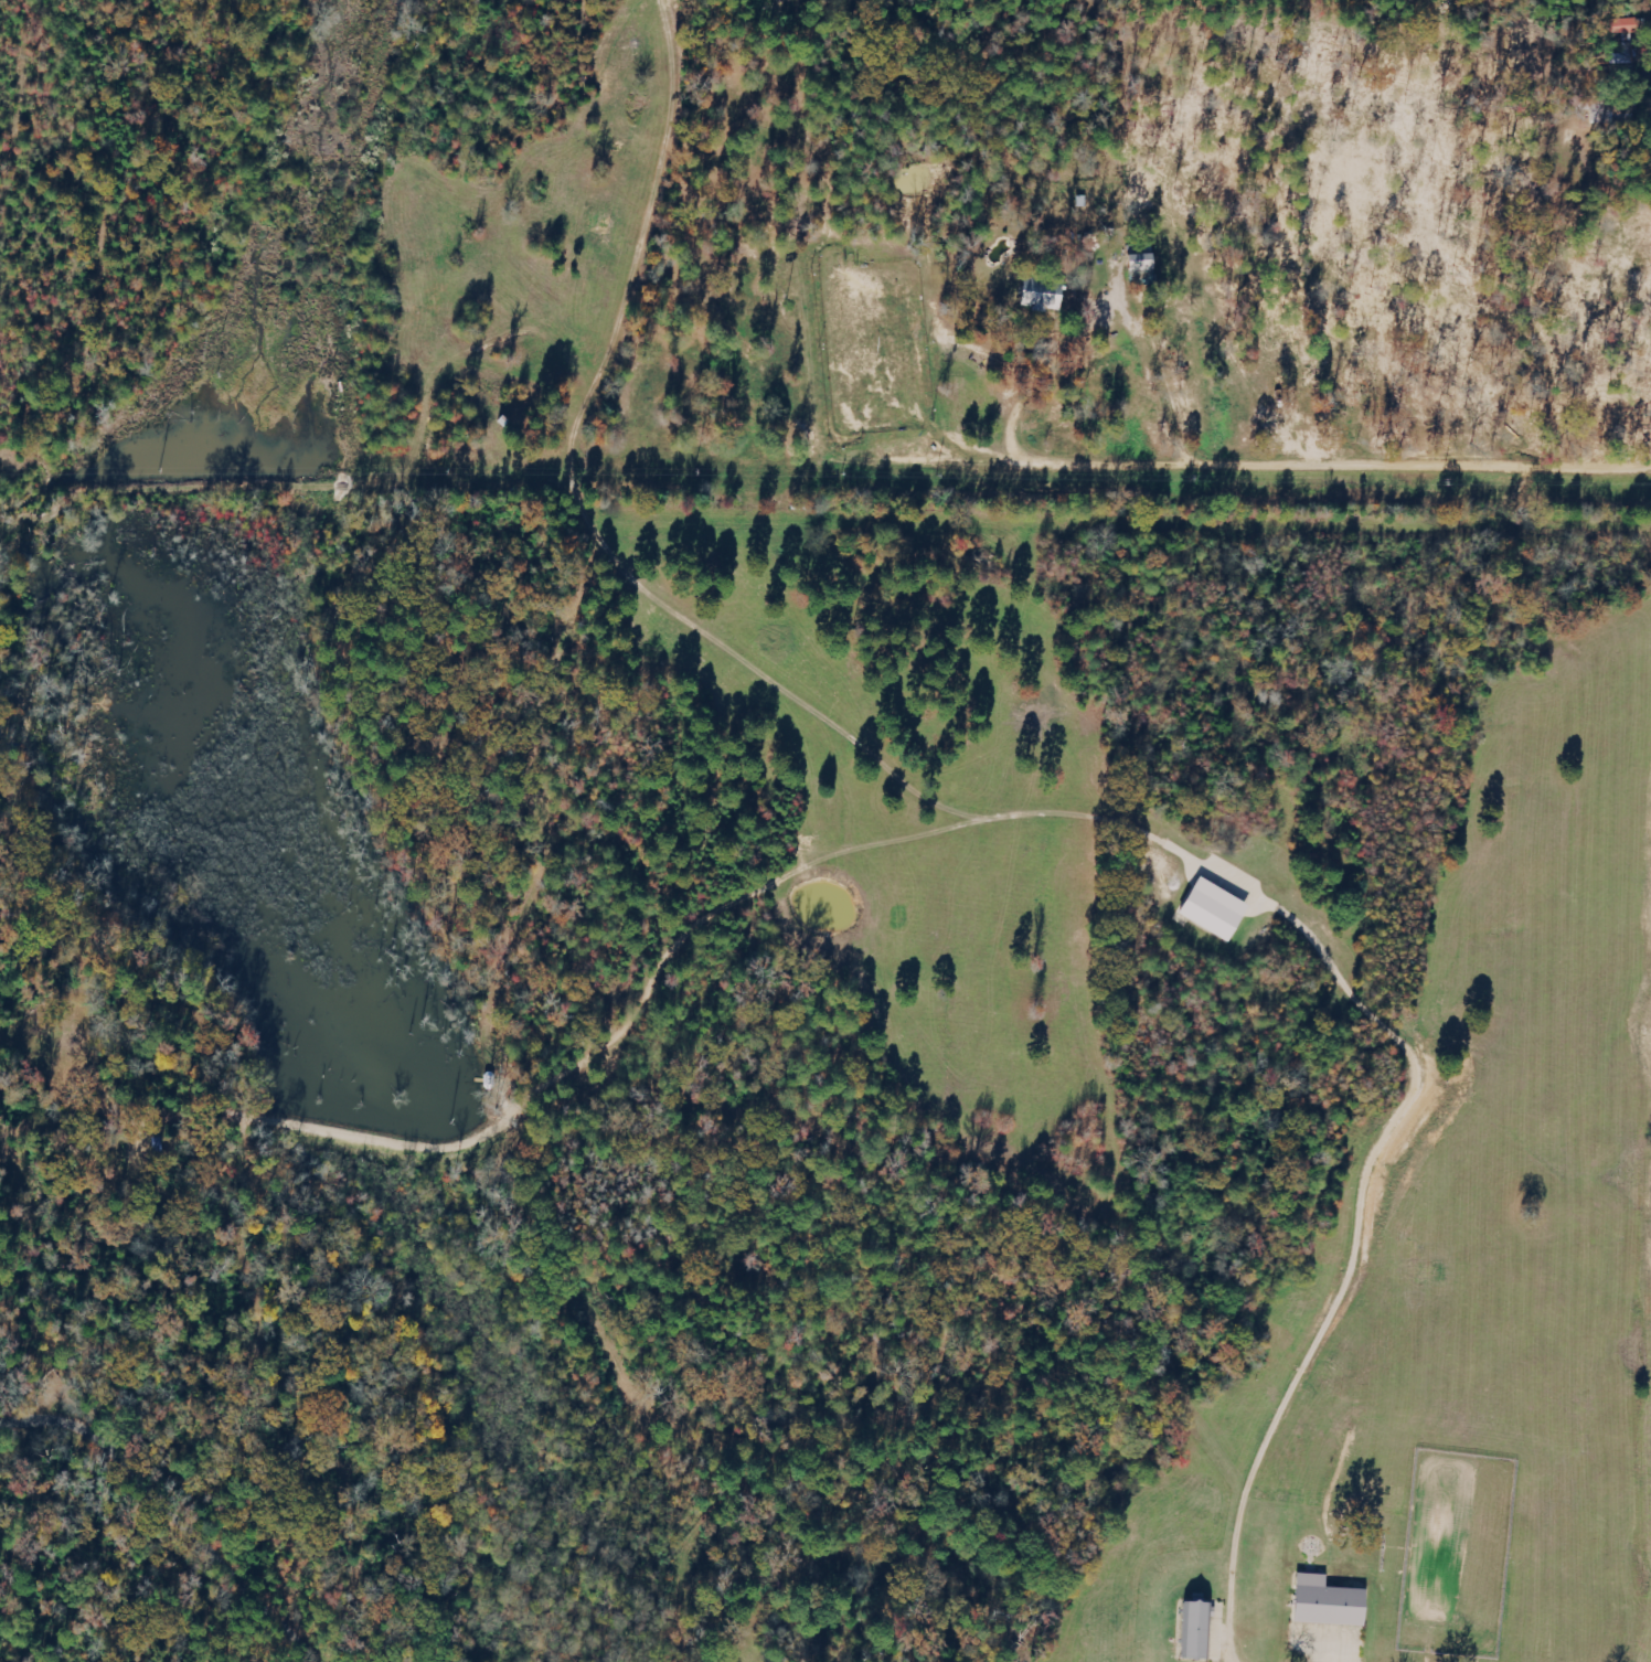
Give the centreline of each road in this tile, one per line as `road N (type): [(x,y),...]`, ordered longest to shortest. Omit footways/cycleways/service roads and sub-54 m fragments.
road 1 (residential): [(262,1661),(161,1535),(117,1515),(0,1517)]

